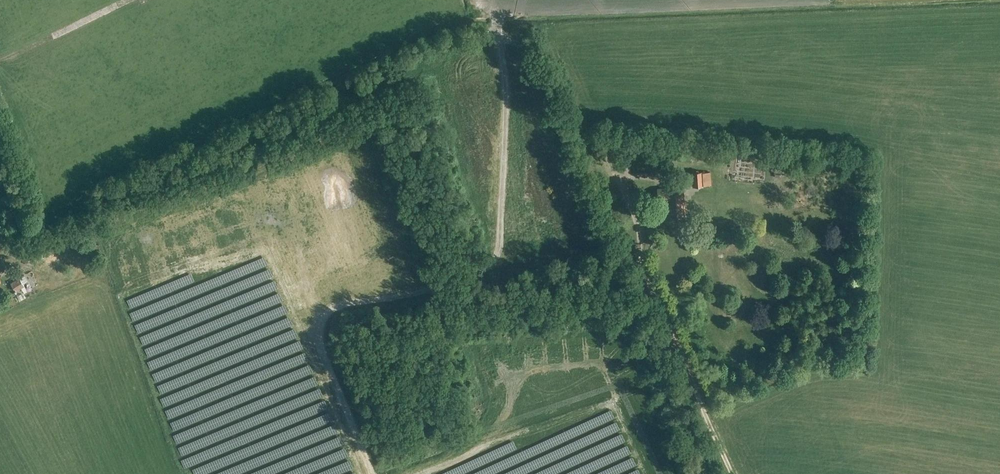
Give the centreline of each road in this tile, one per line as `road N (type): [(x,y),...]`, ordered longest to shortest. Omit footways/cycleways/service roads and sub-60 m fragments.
road 1 (track): [(734,473),(640,270),(641,225),(617,169)]
road 2 (track): [(468,0),(472,12),(494,16),(505,85),(498,259)]

